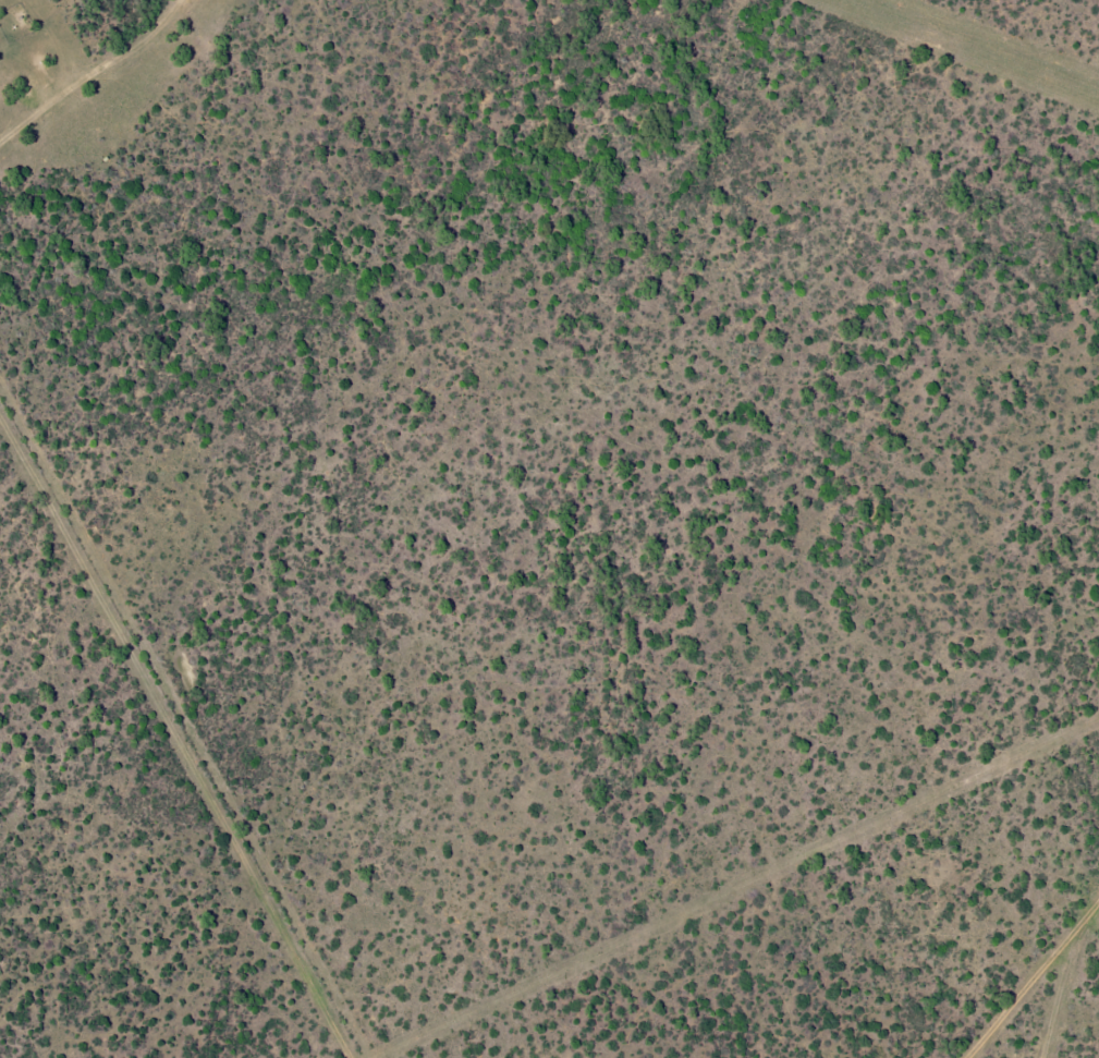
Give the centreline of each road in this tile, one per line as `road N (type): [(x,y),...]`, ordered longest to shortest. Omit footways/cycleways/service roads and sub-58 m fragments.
road 1 (residential): [(972,1057),(1098,905)]

